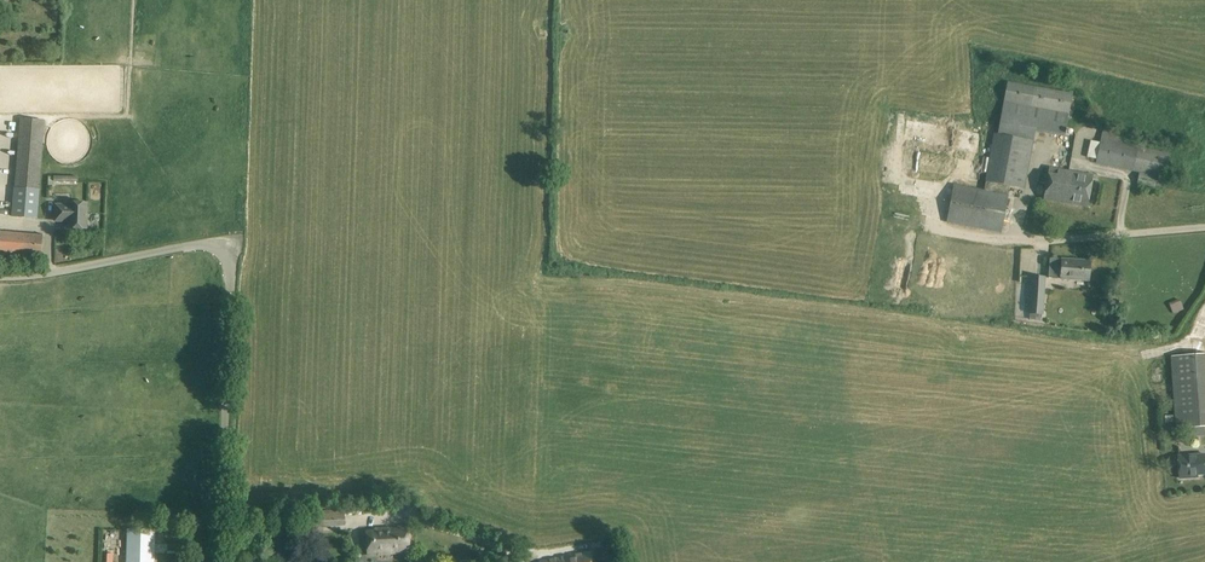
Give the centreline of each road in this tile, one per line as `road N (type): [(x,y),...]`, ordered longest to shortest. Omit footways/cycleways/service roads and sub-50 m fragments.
road 1 (unclassified): [(223,561),(234,262),(226,243)]
road 2 (residential): [(226,243),(0,273)]
road 3 (unclassified): [(1204,229),(1043,242)]

